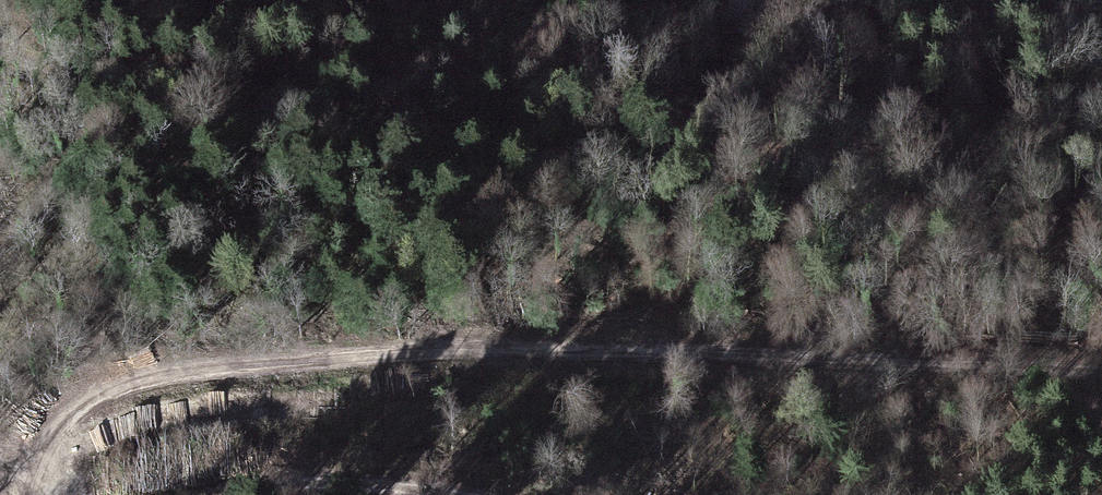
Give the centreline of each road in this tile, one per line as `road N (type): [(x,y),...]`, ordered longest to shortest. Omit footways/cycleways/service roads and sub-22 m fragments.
road 1 (track): [(41,494),(48,442),(73,402),(172,374),(641,349),(1101,374)]
road 2 (track): [(0,61),(394,151),(566,163)]

